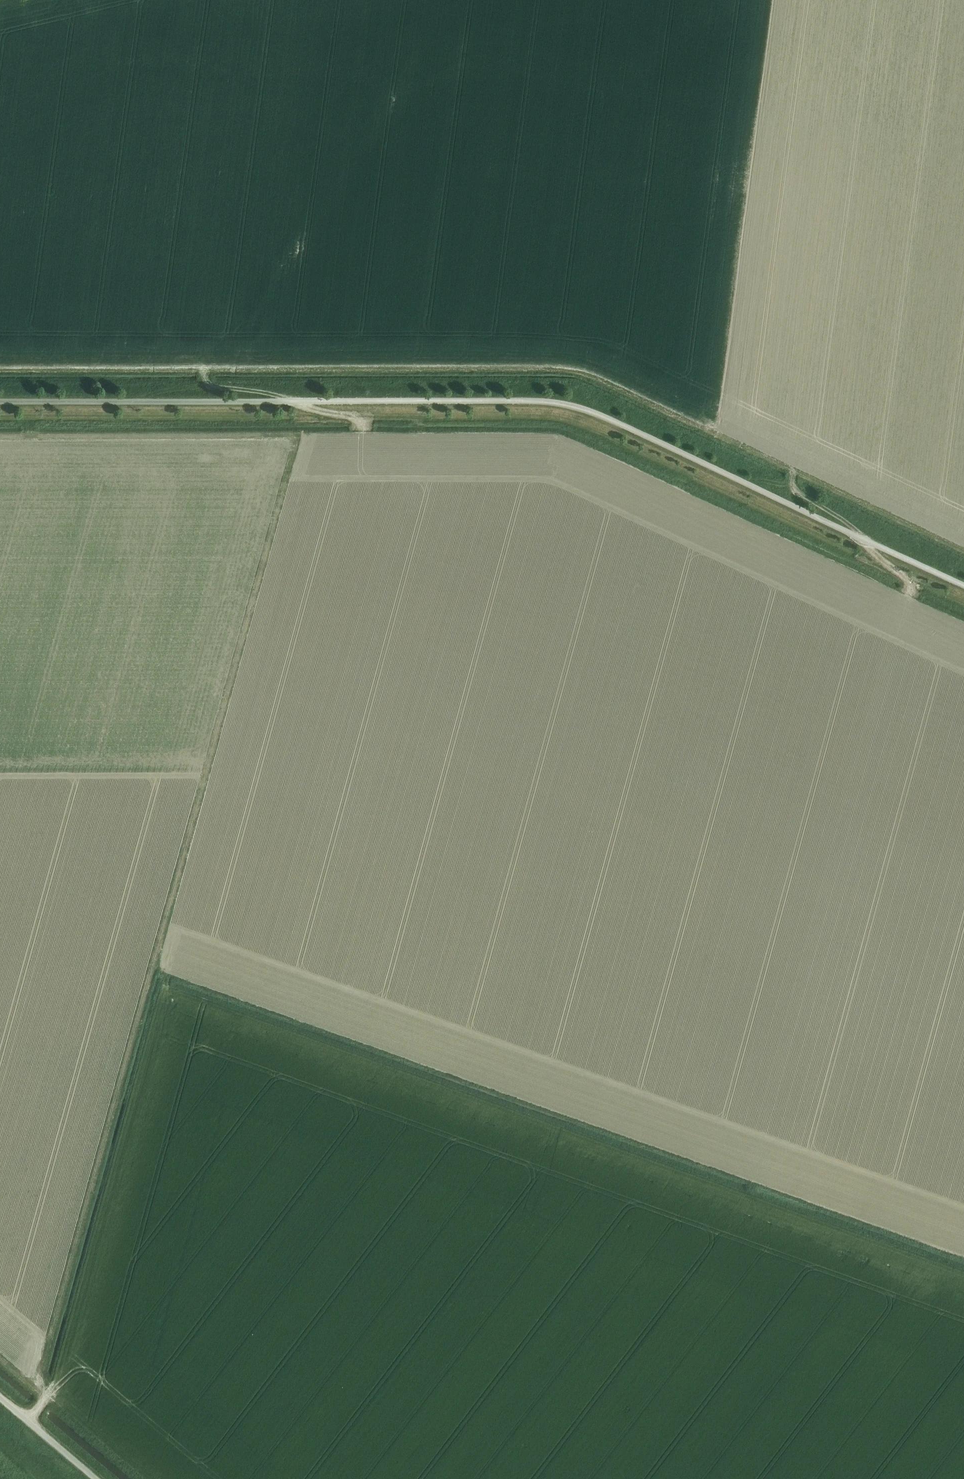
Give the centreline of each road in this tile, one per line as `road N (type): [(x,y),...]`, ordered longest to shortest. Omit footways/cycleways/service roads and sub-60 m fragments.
road 1 (unclassified): [(963,586),(571,405),(0,403)]

